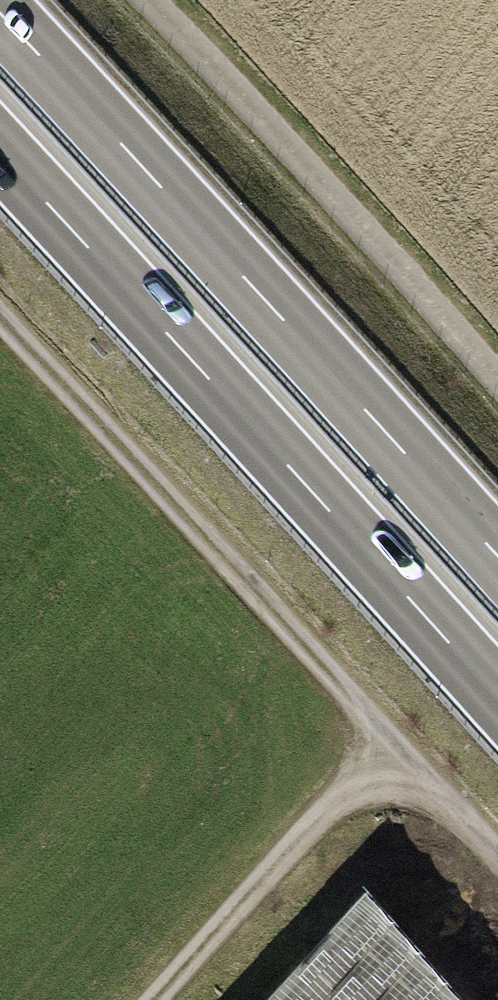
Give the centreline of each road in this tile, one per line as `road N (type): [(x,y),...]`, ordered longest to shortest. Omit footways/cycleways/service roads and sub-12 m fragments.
road 1 (trunk): [(0,146),(497,693)]
road 2 (trunk): [(497,551),(0,7)]
road 3 (track): [(497,855),(0,315)]
road 4 (track): [(146,0),(497,381)]
road 5 (track): [(162,999),(397,741)]

